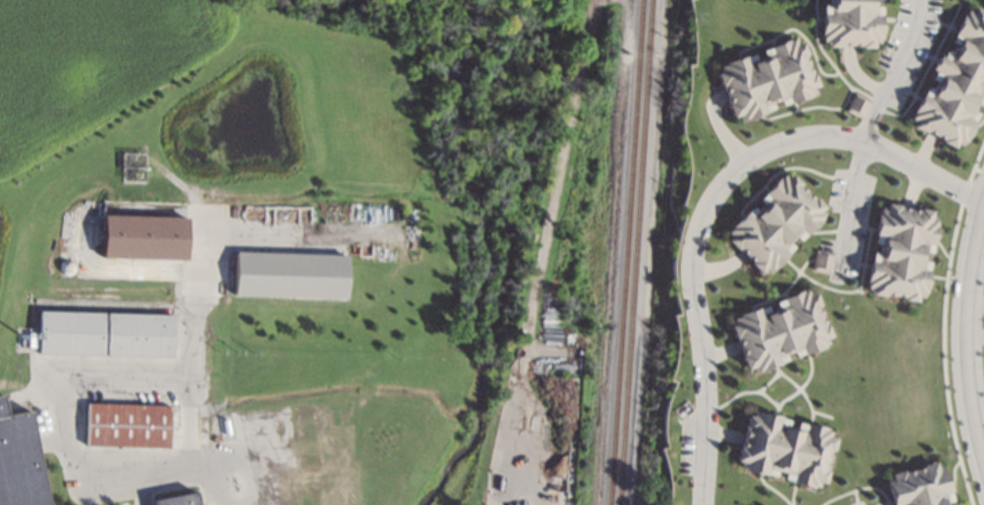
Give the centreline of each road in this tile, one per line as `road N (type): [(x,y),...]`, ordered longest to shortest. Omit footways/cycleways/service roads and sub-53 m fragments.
road 1 (residential): [(707,504),(691,265),(717,187),(770,146),(877,146),(983,200)]
road 2 (tertiary): [(983,449),(968,343),(969,284),(983,216)]

